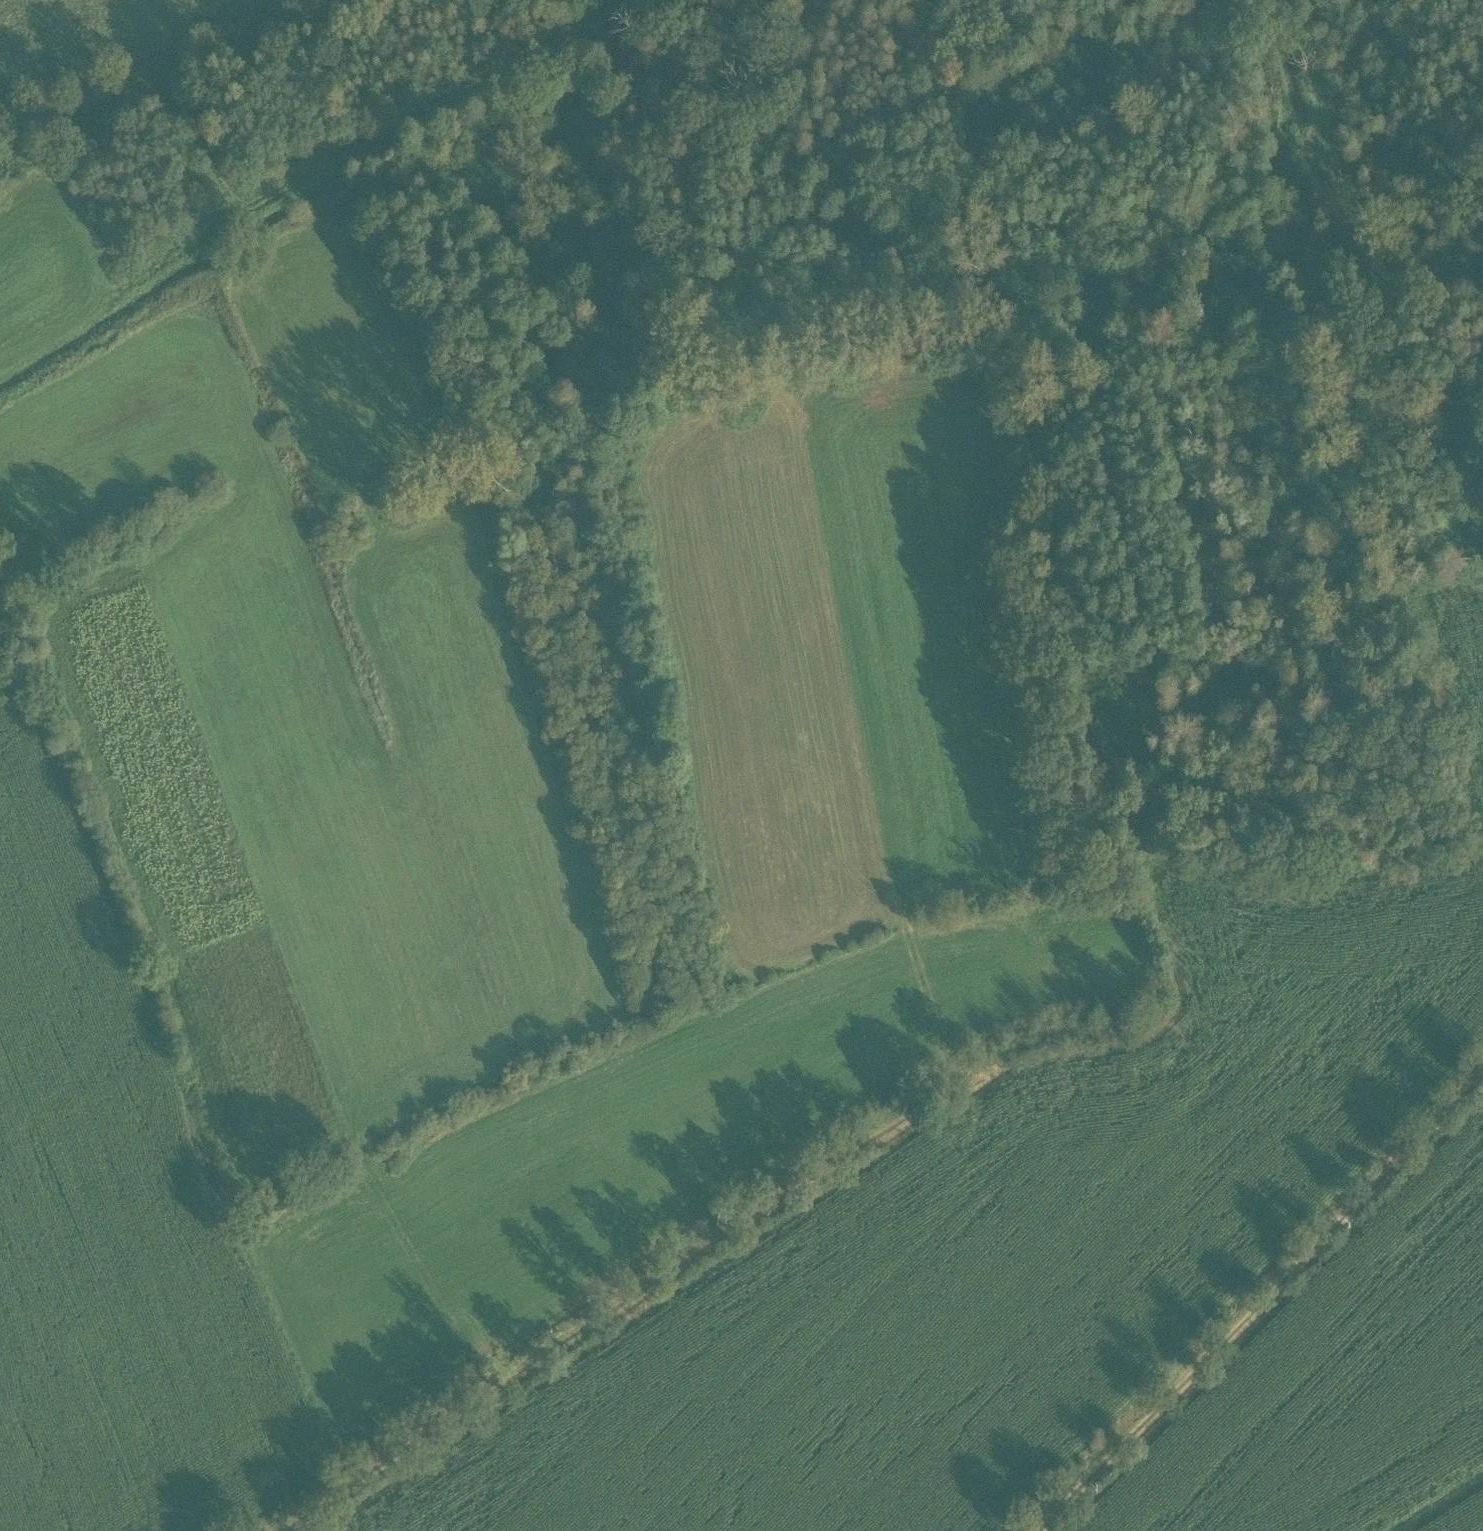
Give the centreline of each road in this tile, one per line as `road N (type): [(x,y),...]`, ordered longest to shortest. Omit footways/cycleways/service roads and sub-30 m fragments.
road 1 (track): [(281,1530),(953,1086)]
road 2 (track): [(1043,1530),(1482,1080)]
road 3 (track): [(0,160),(57,124),(361,0)]
road 4 (track): [(1482,248),(1409,262),(1377,256),(1291,0)]
road 5 (track): [(160,79),(254,252)]

